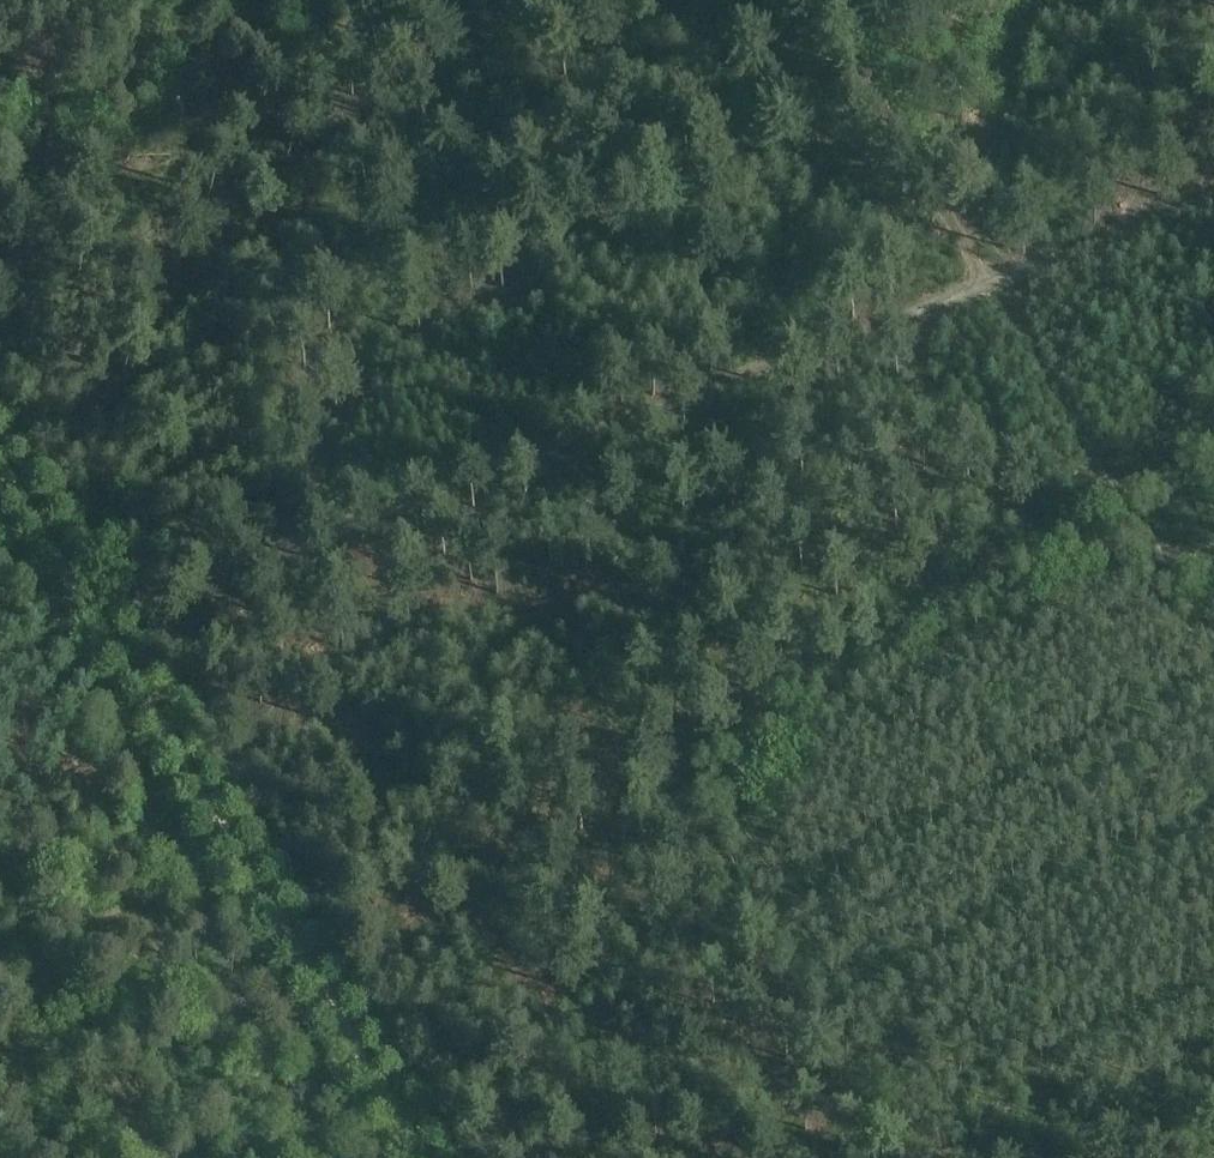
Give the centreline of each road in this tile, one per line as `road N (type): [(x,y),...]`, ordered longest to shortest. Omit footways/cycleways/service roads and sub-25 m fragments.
road 1 (track): [(0,648),(1213,197)]
road 2 (track): [(1213,651),(825,0)]

